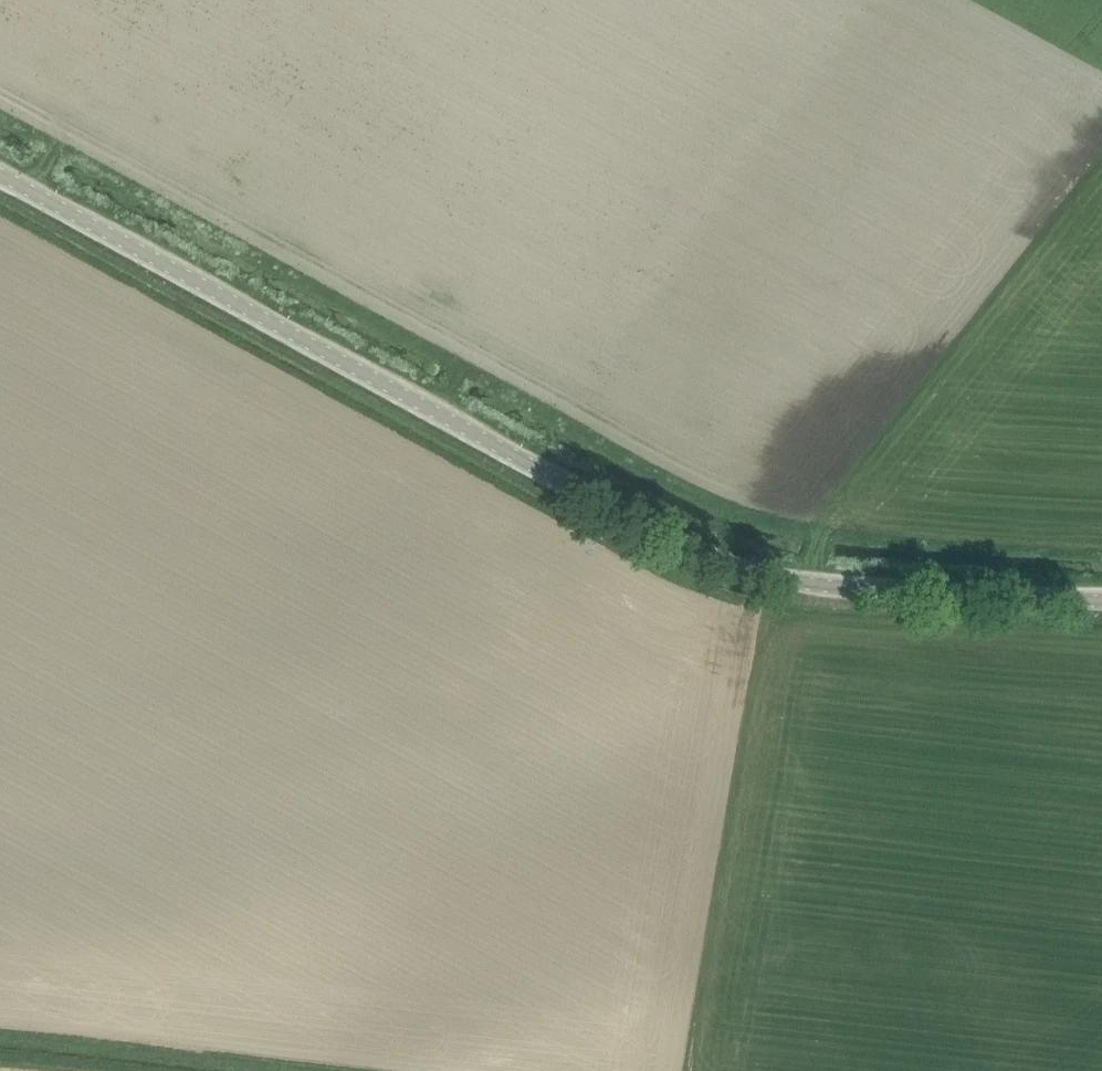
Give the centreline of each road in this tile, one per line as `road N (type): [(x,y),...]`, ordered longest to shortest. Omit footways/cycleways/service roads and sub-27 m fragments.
road 1 (unclassified): [(1101,603),(874,591),(723,562),(0,174)]

